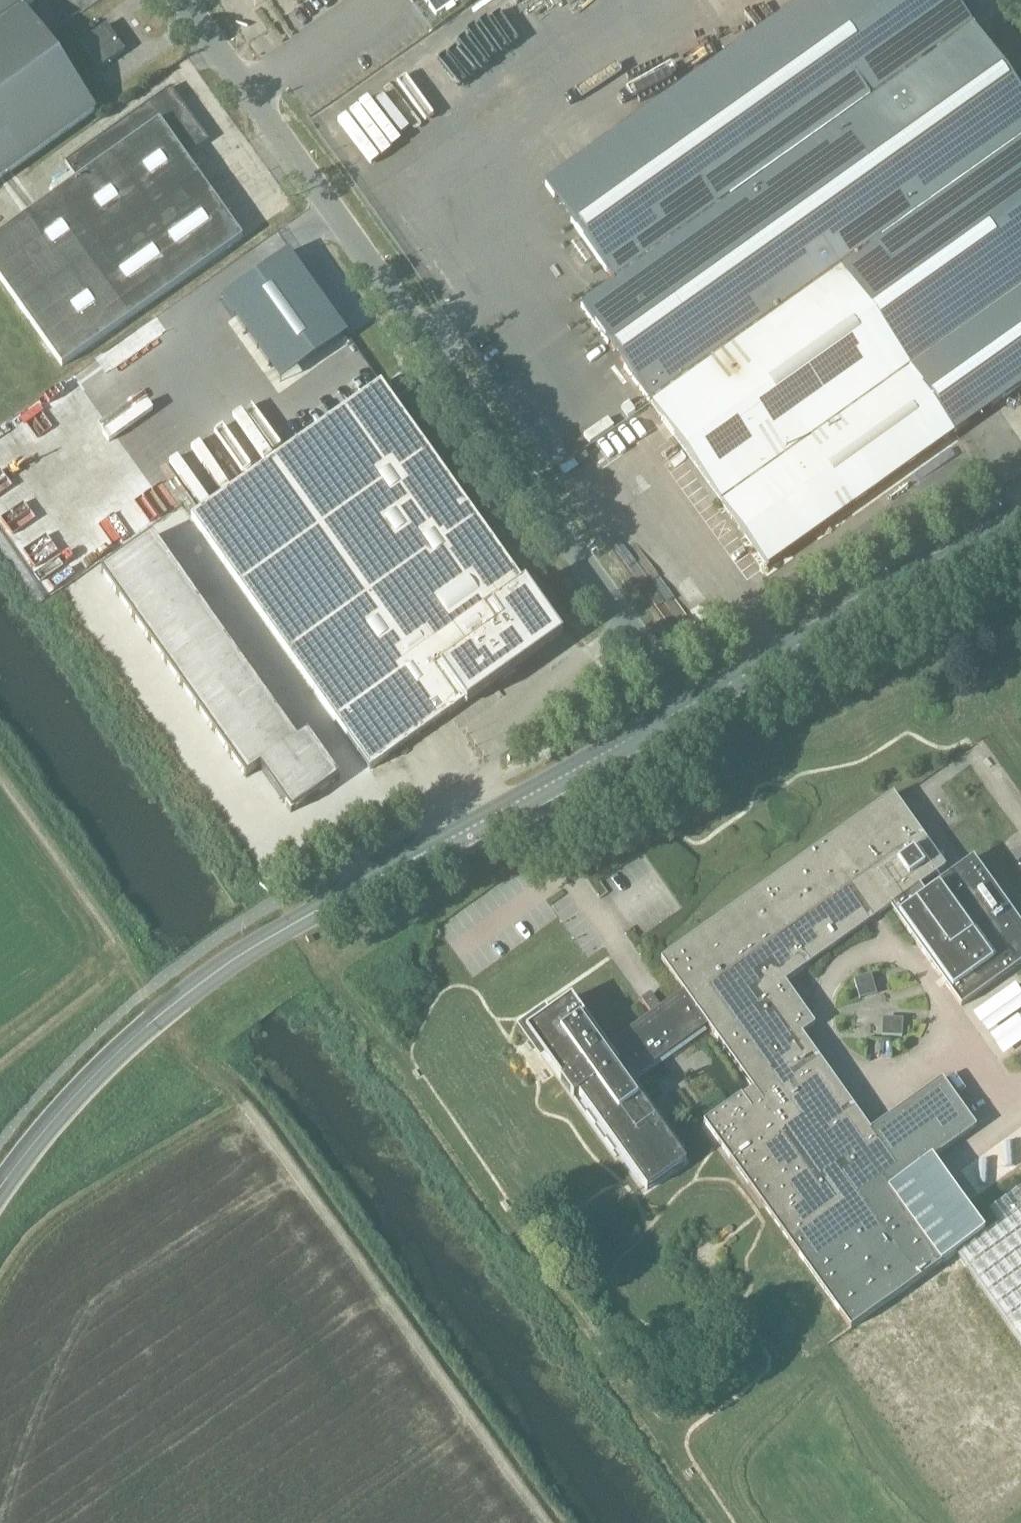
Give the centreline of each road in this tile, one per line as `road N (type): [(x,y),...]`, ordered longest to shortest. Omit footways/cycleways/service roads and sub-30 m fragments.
road 1 (unclassified): [(683,708),(183,0)]
road 2 (tertiary): [(0,1187),(79,1091),(195,987),(294,923),(683,708)]
road 3 (tertiary): [(683,708),(1020,520)]

